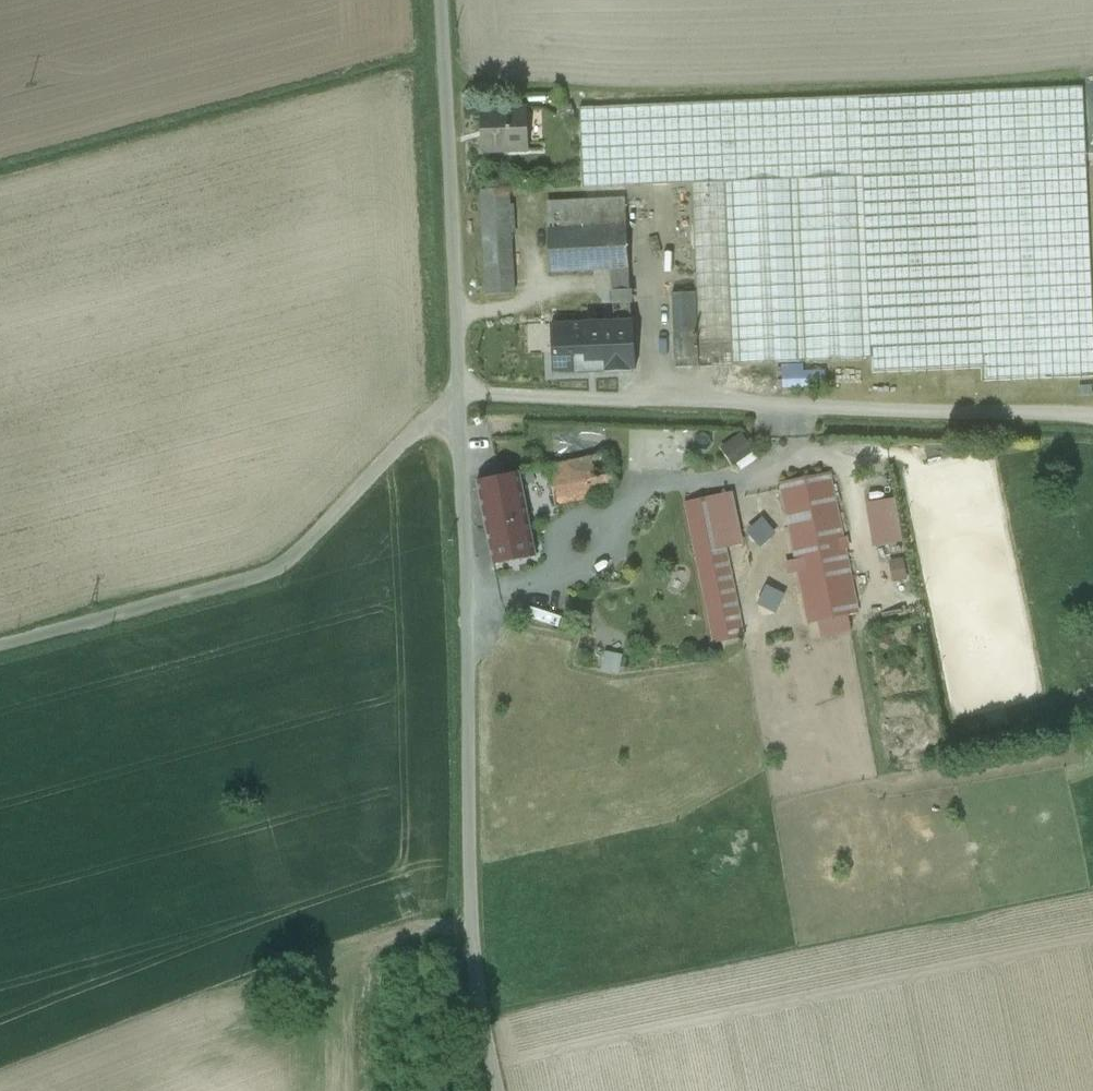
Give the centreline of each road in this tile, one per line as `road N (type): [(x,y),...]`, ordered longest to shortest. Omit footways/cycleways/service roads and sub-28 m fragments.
road 1 (residential): [(502,1090),(477,972),(458,387)]
road 2 (track): [(458,387),(1092,416)]
road 3 (unclassified): [(458,387),(295,557),(255,578),(0,646)]
road 4 (residential): [(458,387),(444,0)]

